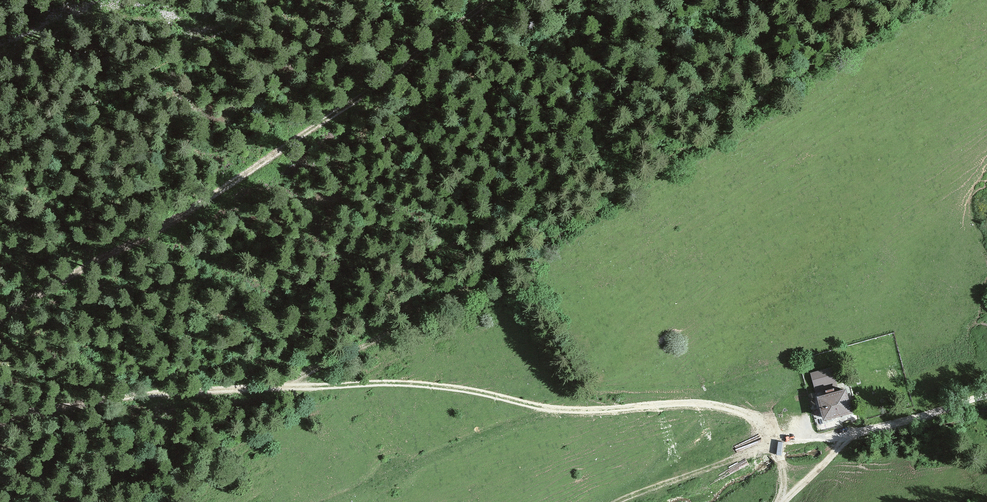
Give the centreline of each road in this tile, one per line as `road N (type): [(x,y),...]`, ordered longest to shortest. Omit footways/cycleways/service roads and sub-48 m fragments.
road 1 (track): [(0,420),(212,388),(360,379),(577,409),(721,406),(740,409),(777,441)]
road 2 (track): [(226,173),(499,0)]
road 3 (track): [(226,173),(120,223),(0,298)]
road 4 (track): [(315,501),(552,404)]
road 5 (track): [(986,397),(842,442),(777,441)]
road 6 (track): [(777,441),(618,501)]

